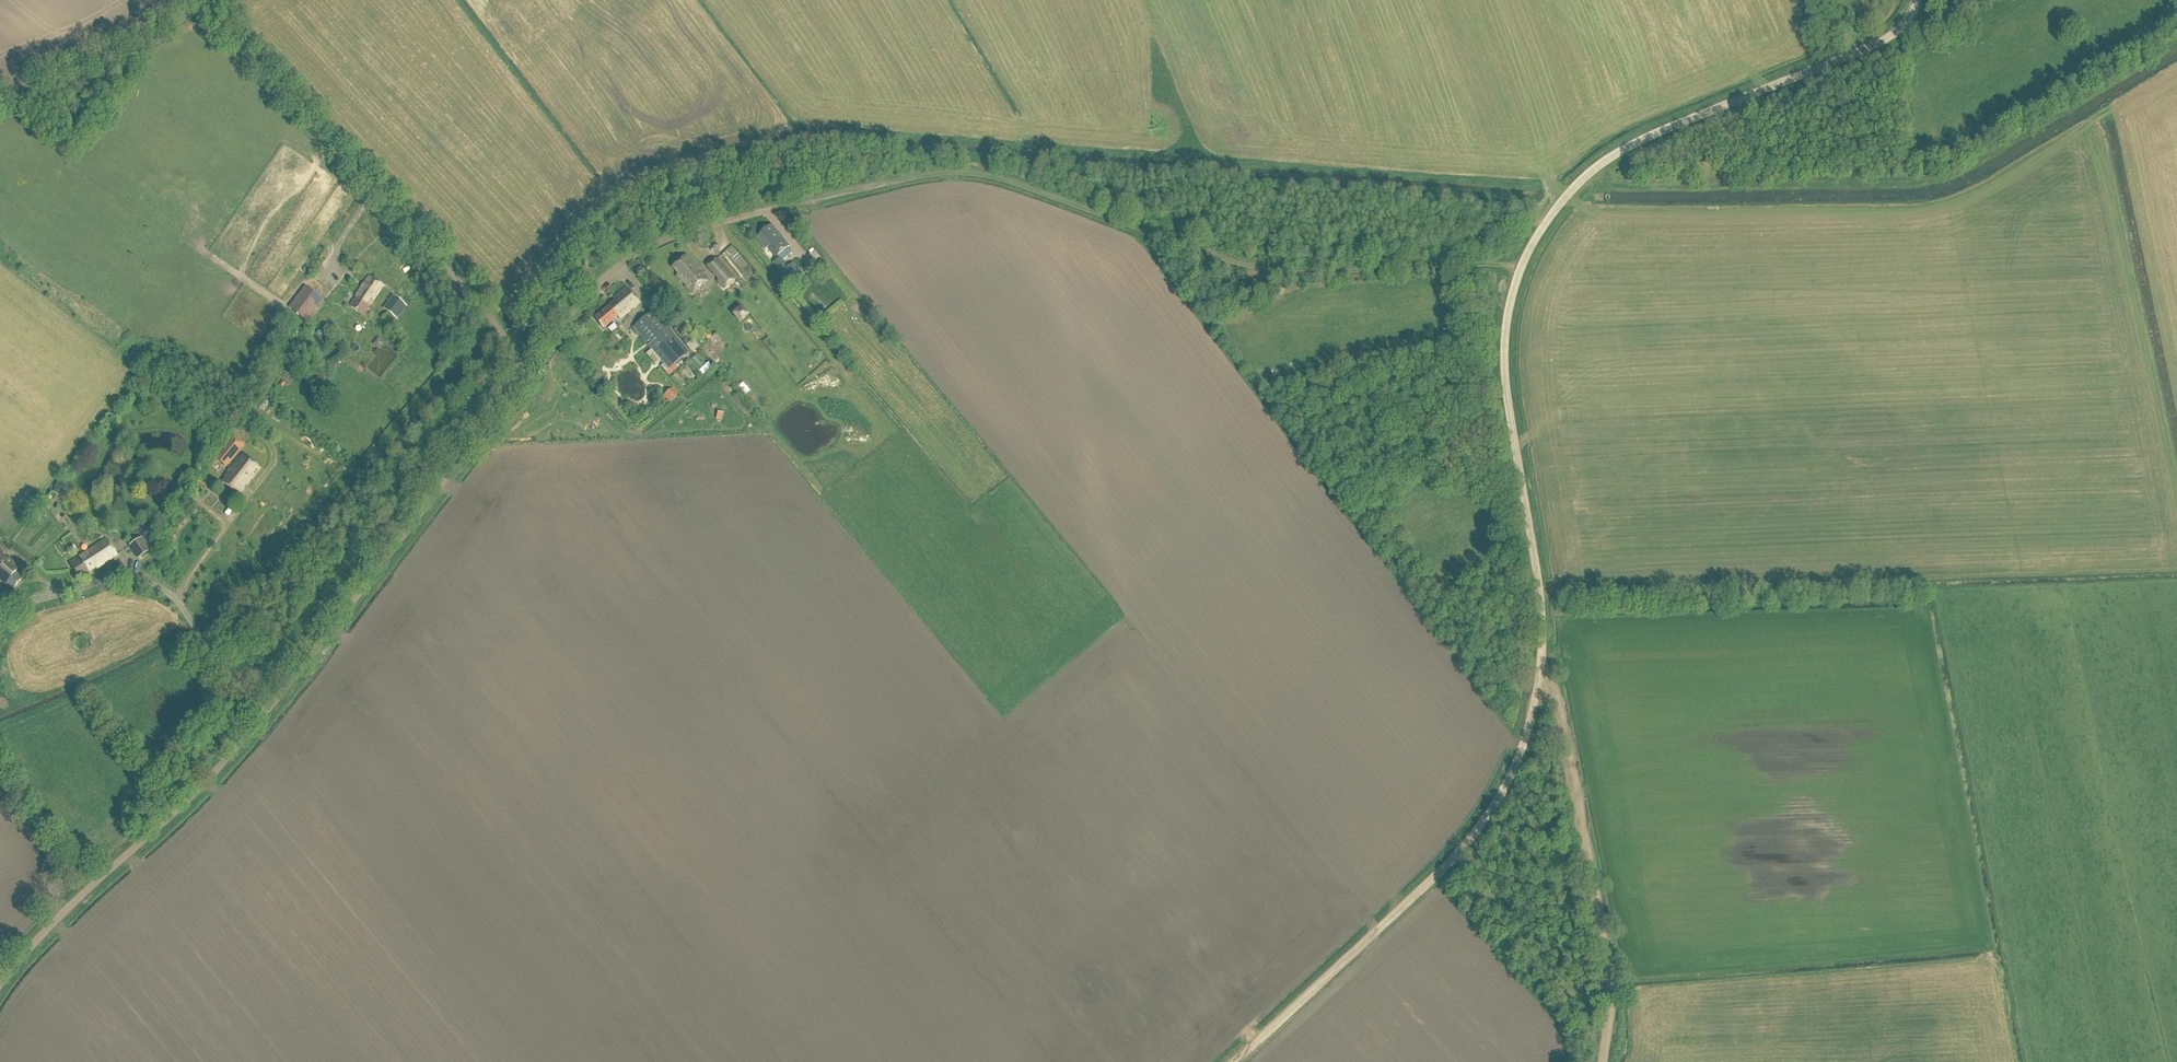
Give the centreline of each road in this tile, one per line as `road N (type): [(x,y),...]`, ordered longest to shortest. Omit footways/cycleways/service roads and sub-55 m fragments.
road 1 (unclassified): [(1234,1061),(1465,846),(1520,752),(1541,631),(1504,367),(1518,273),(1543,228),(1619,152),(1873,45),(1903,25),(1917,0)]
road 2 (track): [(769,210),(921,173),(966,172),(1010,179),(1262,266),(1460,265),(1518,273)]
road 3 (unclassified): [(512,389),(499,330),(204,5)]
road 4 (unclassified): [(262,716),(512,389)]
road 5 (track): [(1539,678),(1558,702),(1610,968),(1602,1061)]
road 6 (unclassified): [(0,985),(262,716)]
road 7 (unclassified): [(512,389),(597,284),(627,260),(769,210)]
road 8 (unclassified): [(262,716),(162,589),(120,578),(68,593)]
road 9 (unclassified): [(0,104),(204,5)]
road 10 (track): [(712,226),(747,252),(832,352)]

